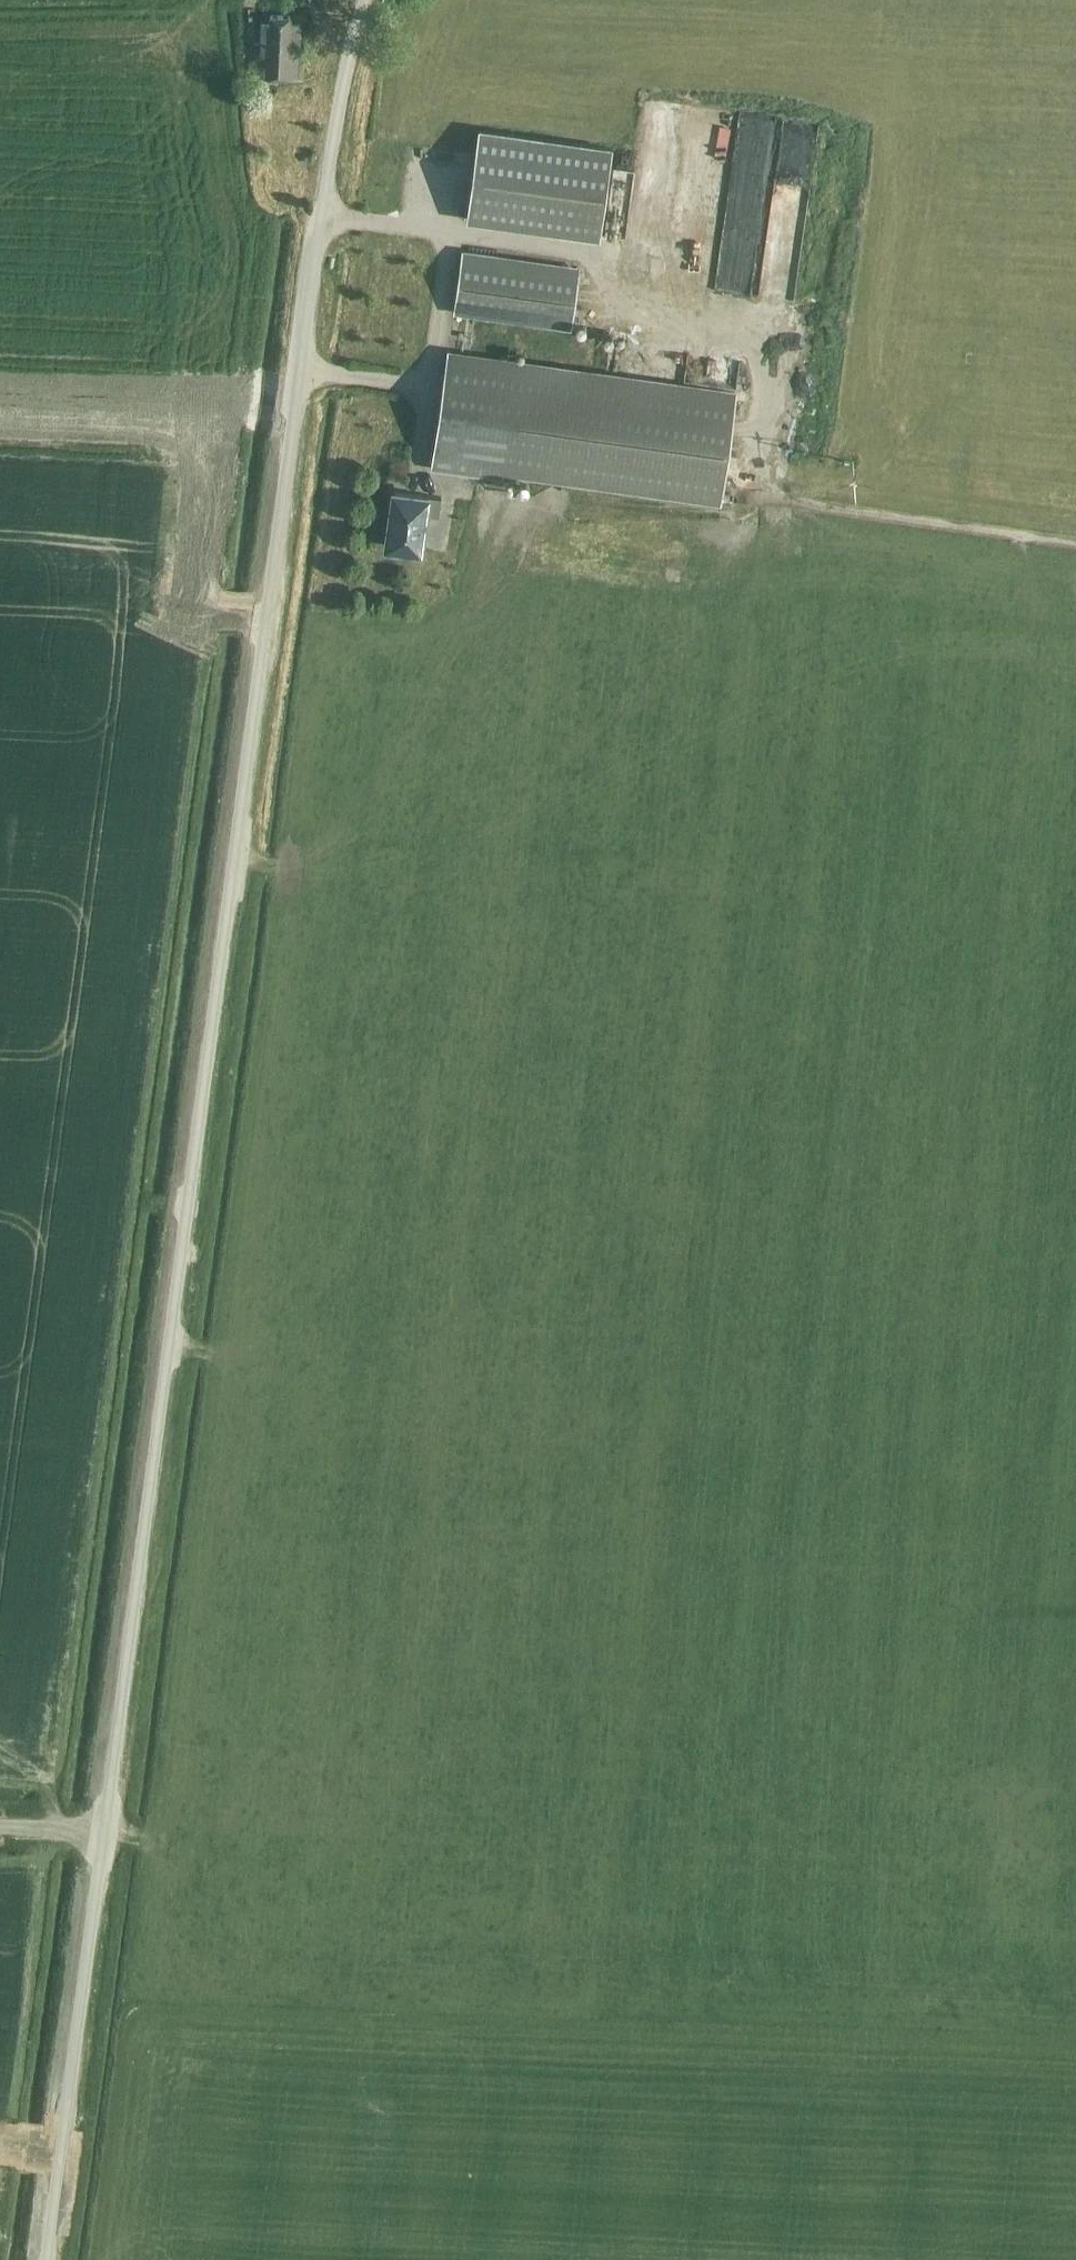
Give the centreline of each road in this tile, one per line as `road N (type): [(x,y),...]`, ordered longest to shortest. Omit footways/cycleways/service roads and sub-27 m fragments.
road 1 (unclassified): [(46,2259),(260,654),(362,0)]

